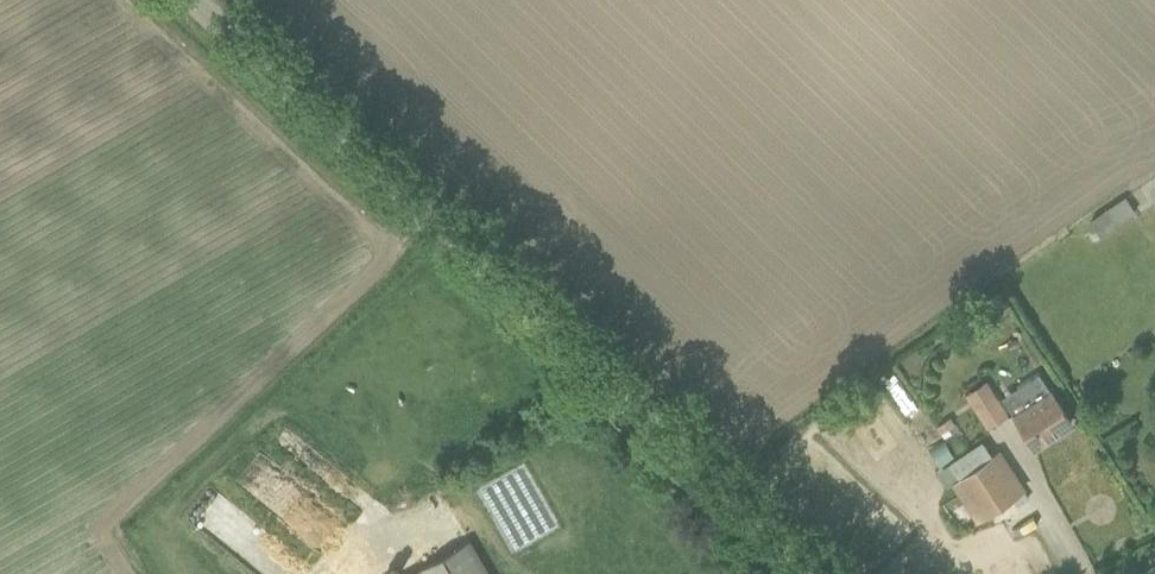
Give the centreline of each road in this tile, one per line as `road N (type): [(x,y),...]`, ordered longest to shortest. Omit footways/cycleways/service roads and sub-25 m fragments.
road 1 (unclassified): [(809,573),(191,0)]

